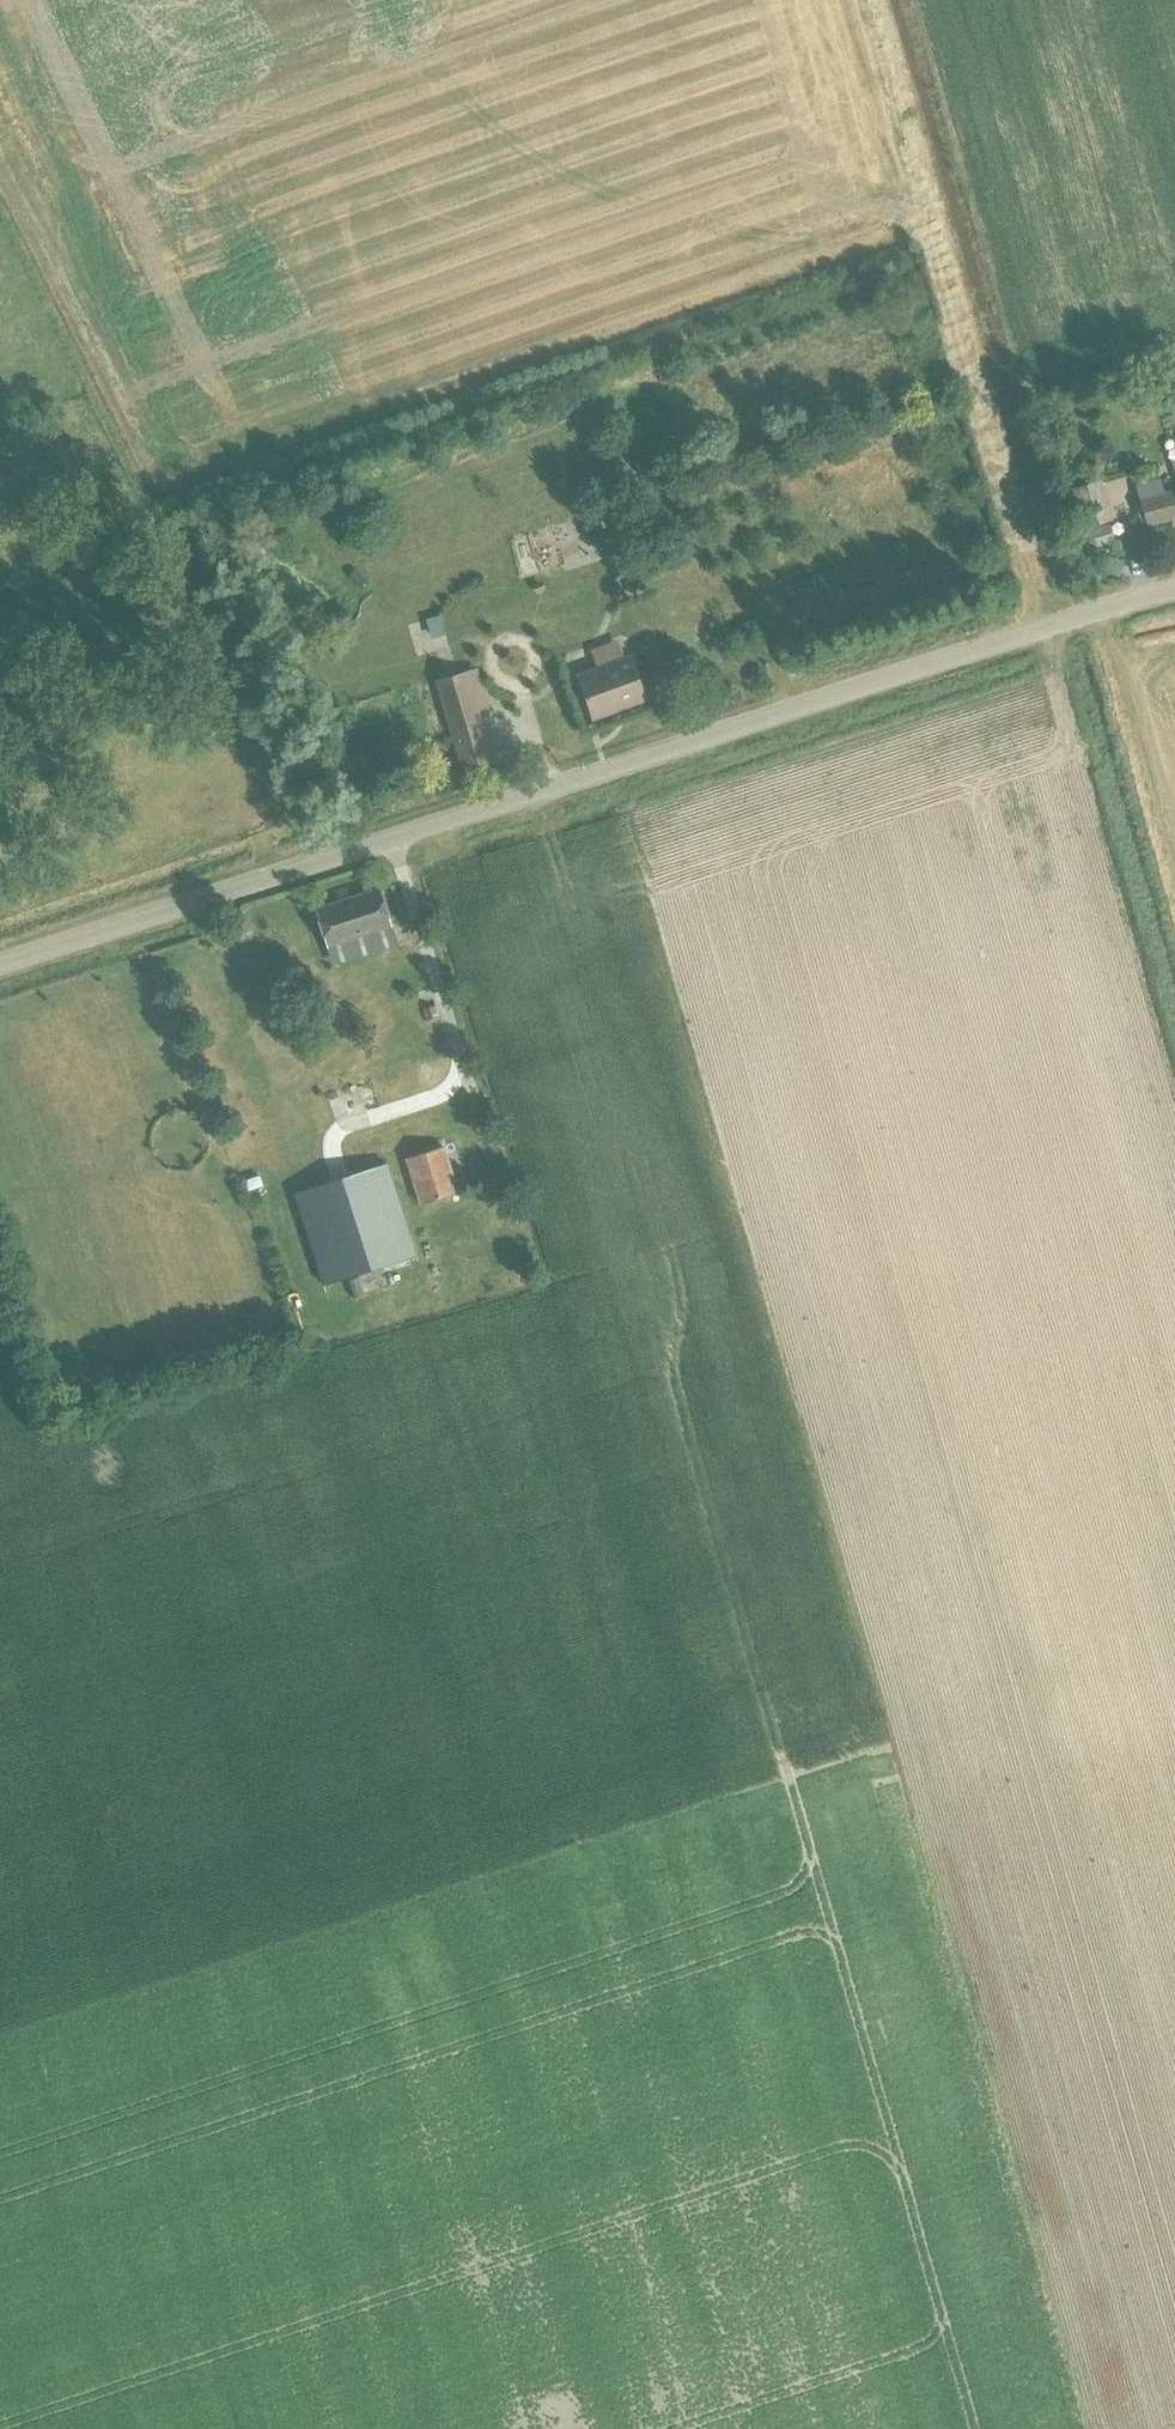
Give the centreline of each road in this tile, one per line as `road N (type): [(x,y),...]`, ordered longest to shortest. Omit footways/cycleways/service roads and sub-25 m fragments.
road 1 (unclassified): [(0,973),(592,792),(1106,607),(1174,589)]

